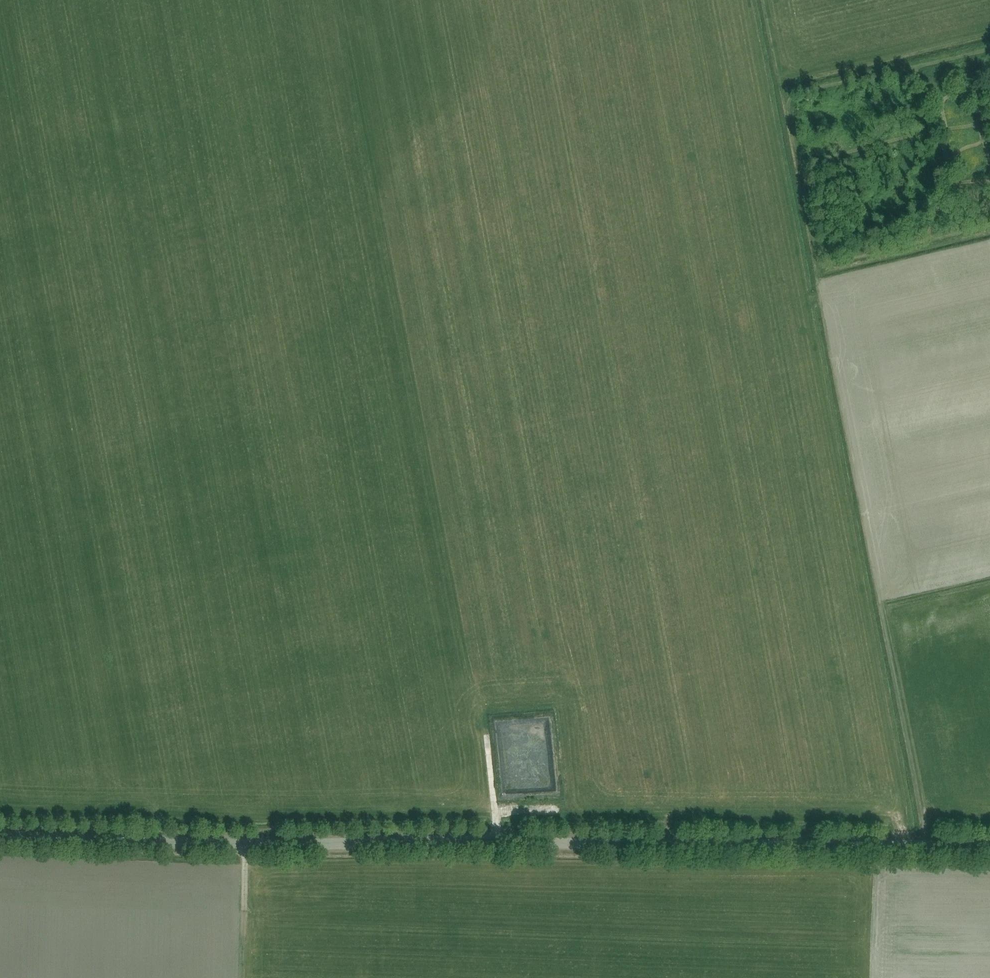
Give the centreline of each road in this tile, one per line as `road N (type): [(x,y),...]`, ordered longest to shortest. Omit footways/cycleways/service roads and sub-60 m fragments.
road 1 (tertiary): [(989,846),(0,832)]

